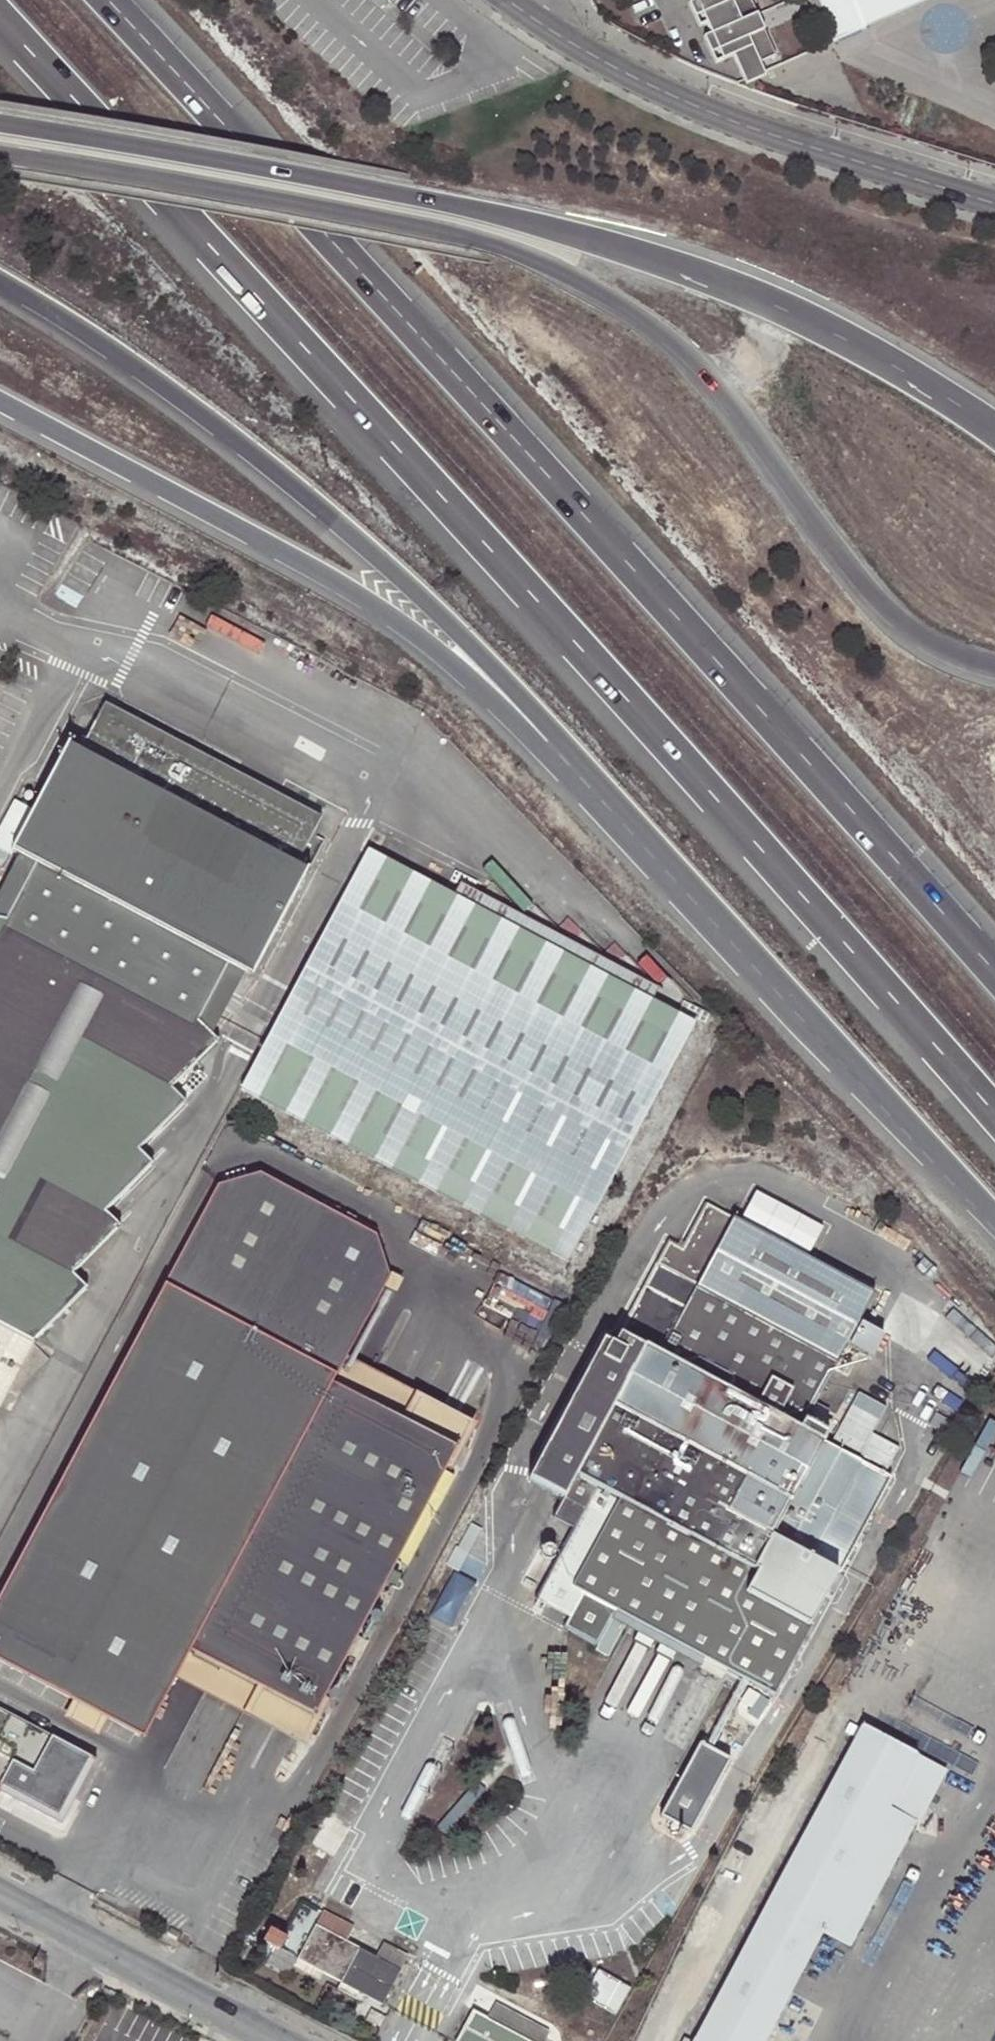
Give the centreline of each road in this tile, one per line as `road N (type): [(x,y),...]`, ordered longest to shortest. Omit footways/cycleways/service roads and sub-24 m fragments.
road 1 (motorway): [(0,20),(552,616),(994,1114)]
road 2 (motorway): [(994,977),(117,0)]
road 3 (tertiary): [(0,156),(463,235),(548,265),(640,317),(683,352),(836,555),(894,620),(994,666)]
road 4 (primary): [(994,430),(926,381),(813,322),(724,281),(597,240),(431,200),(0,123)]
road 5 (primary): [(0,282),(207,418),(420,594),(692,891)]
road 6 (primary): [(0,407),(419,636),(692,891)]
road 7 (tertiary): [(532,17),(702,111),(822,160),(994,212)]
road 8 (motorway): [(692,891),(994,1216)]
road 9 (unclassified): [(0,1890),(285,2040)]

